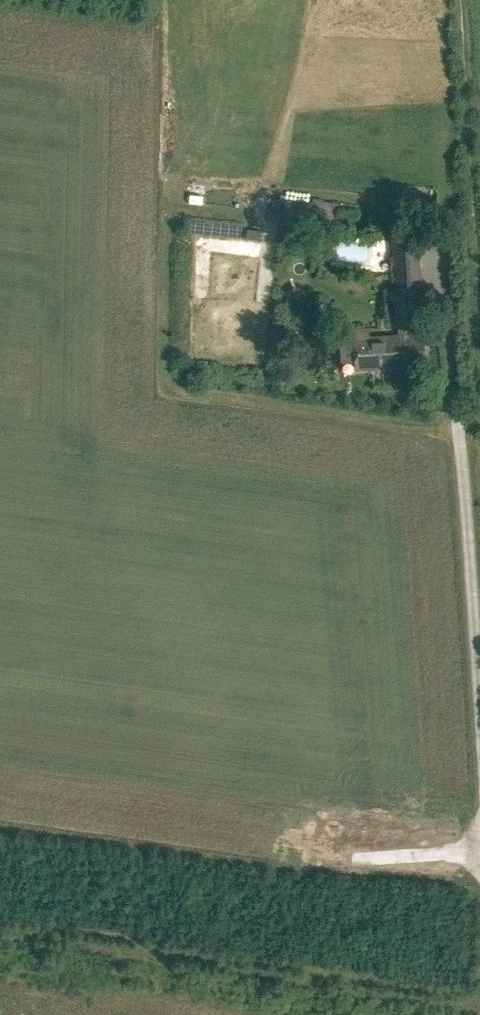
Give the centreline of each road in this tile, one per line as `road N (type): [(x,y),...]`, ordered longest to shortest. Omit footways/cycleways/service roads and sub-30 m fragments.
road 1 (unclassified): [(479,722),(458,420)]
road 2 (track): [(479,857),(359,858)]

